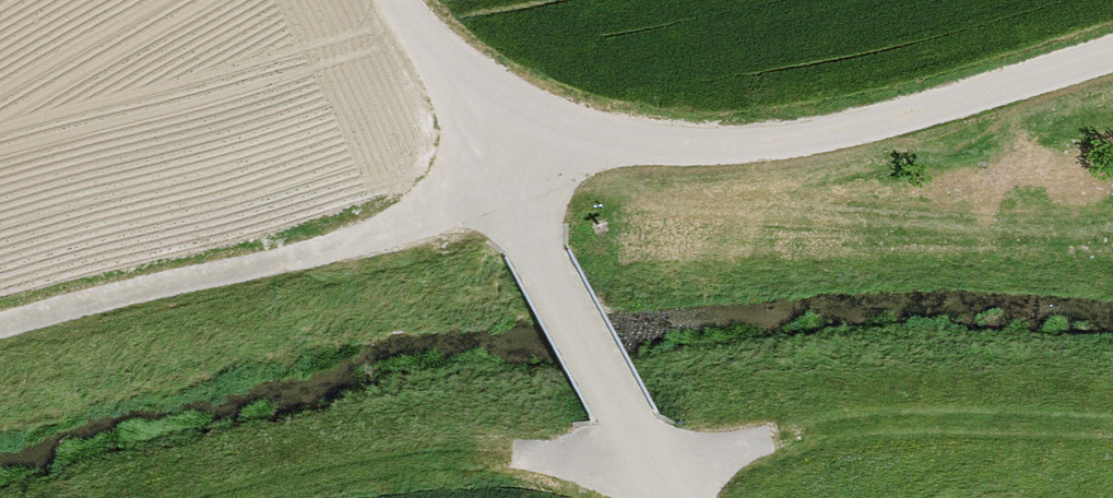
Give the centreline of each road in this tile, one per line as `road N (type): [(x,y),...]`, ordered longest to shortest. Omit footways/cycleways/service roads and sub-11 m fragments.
road 1 (track): [(500,156),(848,133),(1112,53)]
road 2 (track): [(500,156),(358,233),(0,321)]
road 3 (track): [(1112,438),(805,426),(642,459)]
road 4 (track): [(279,497),(347,475),(642,459)]
road 5 (track): [(642,459),(500,156)]
road 6 (track): [(412,0),(500,156)]

